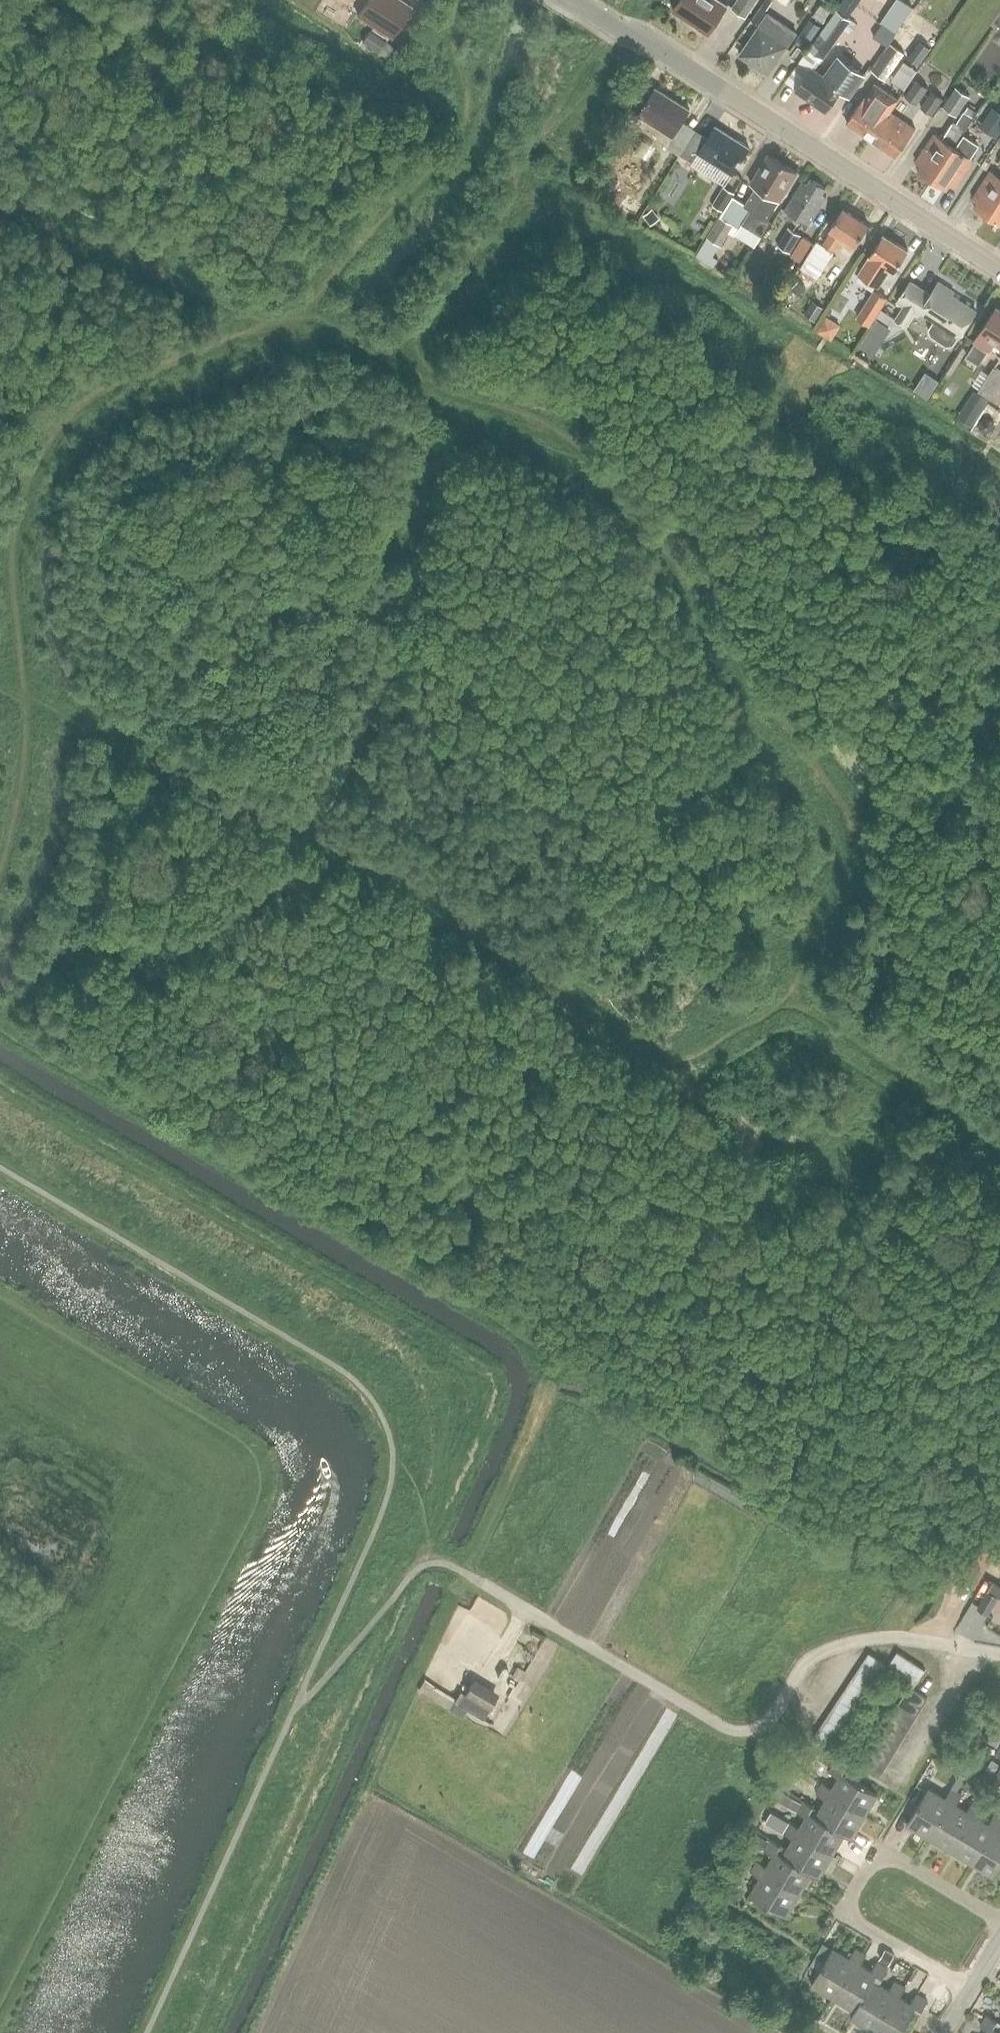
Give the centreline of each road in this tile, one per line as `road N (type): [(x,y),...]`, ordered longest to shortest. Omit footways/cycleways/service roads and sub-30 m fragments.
road 1 (tertiary): [(999,271),(572,0)]
road 2 (residential): [(999,1924),(898,1862),(874,1866),(849,1907),(854,1920),(973,1992)]

